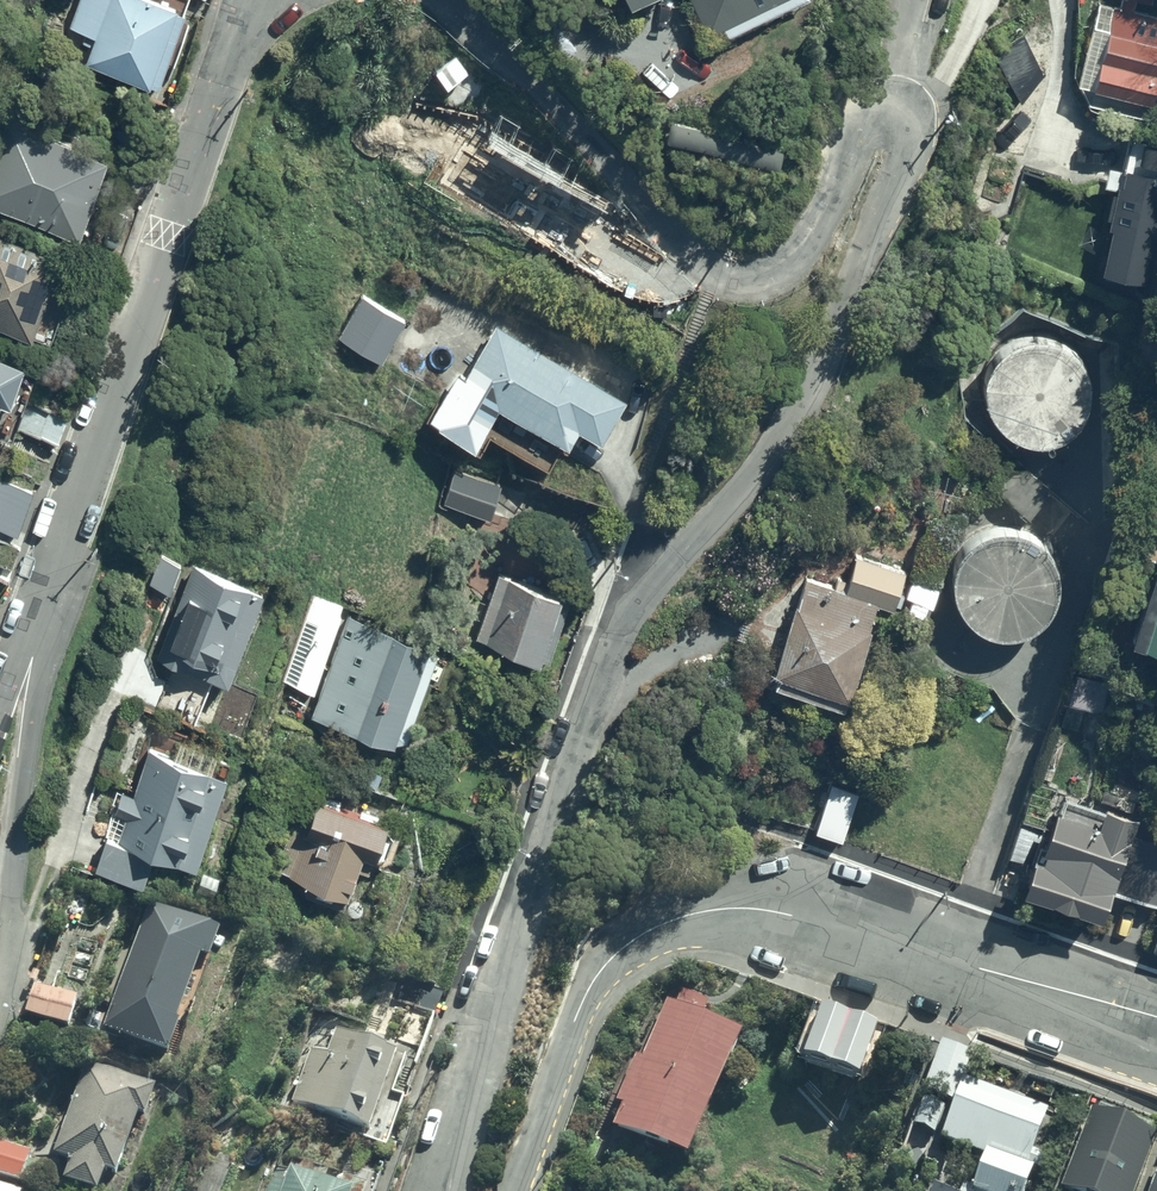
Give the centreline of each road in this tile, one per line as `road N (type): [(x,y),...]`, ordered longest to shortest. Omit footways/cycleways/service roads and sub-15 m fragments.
road 1 (residential): [(445,1190),(612,639),(743,480),(814,374),(909,157),(913,116),(896,104)]
road 2 (residential): [(513,1190),(567,1041),(609,961),(697,914),(775,912),(1119,1007)]
road 3 (residential): [(435,0),(514,68),(694,256),(731,276),(766,275),(801,255),(827,220),(866,115),(896,104)]
road 4 (residential): [(271,0),(225,76),(34,599)]
road 5 (residential): [(34,599),(38,674),(0,990)]

